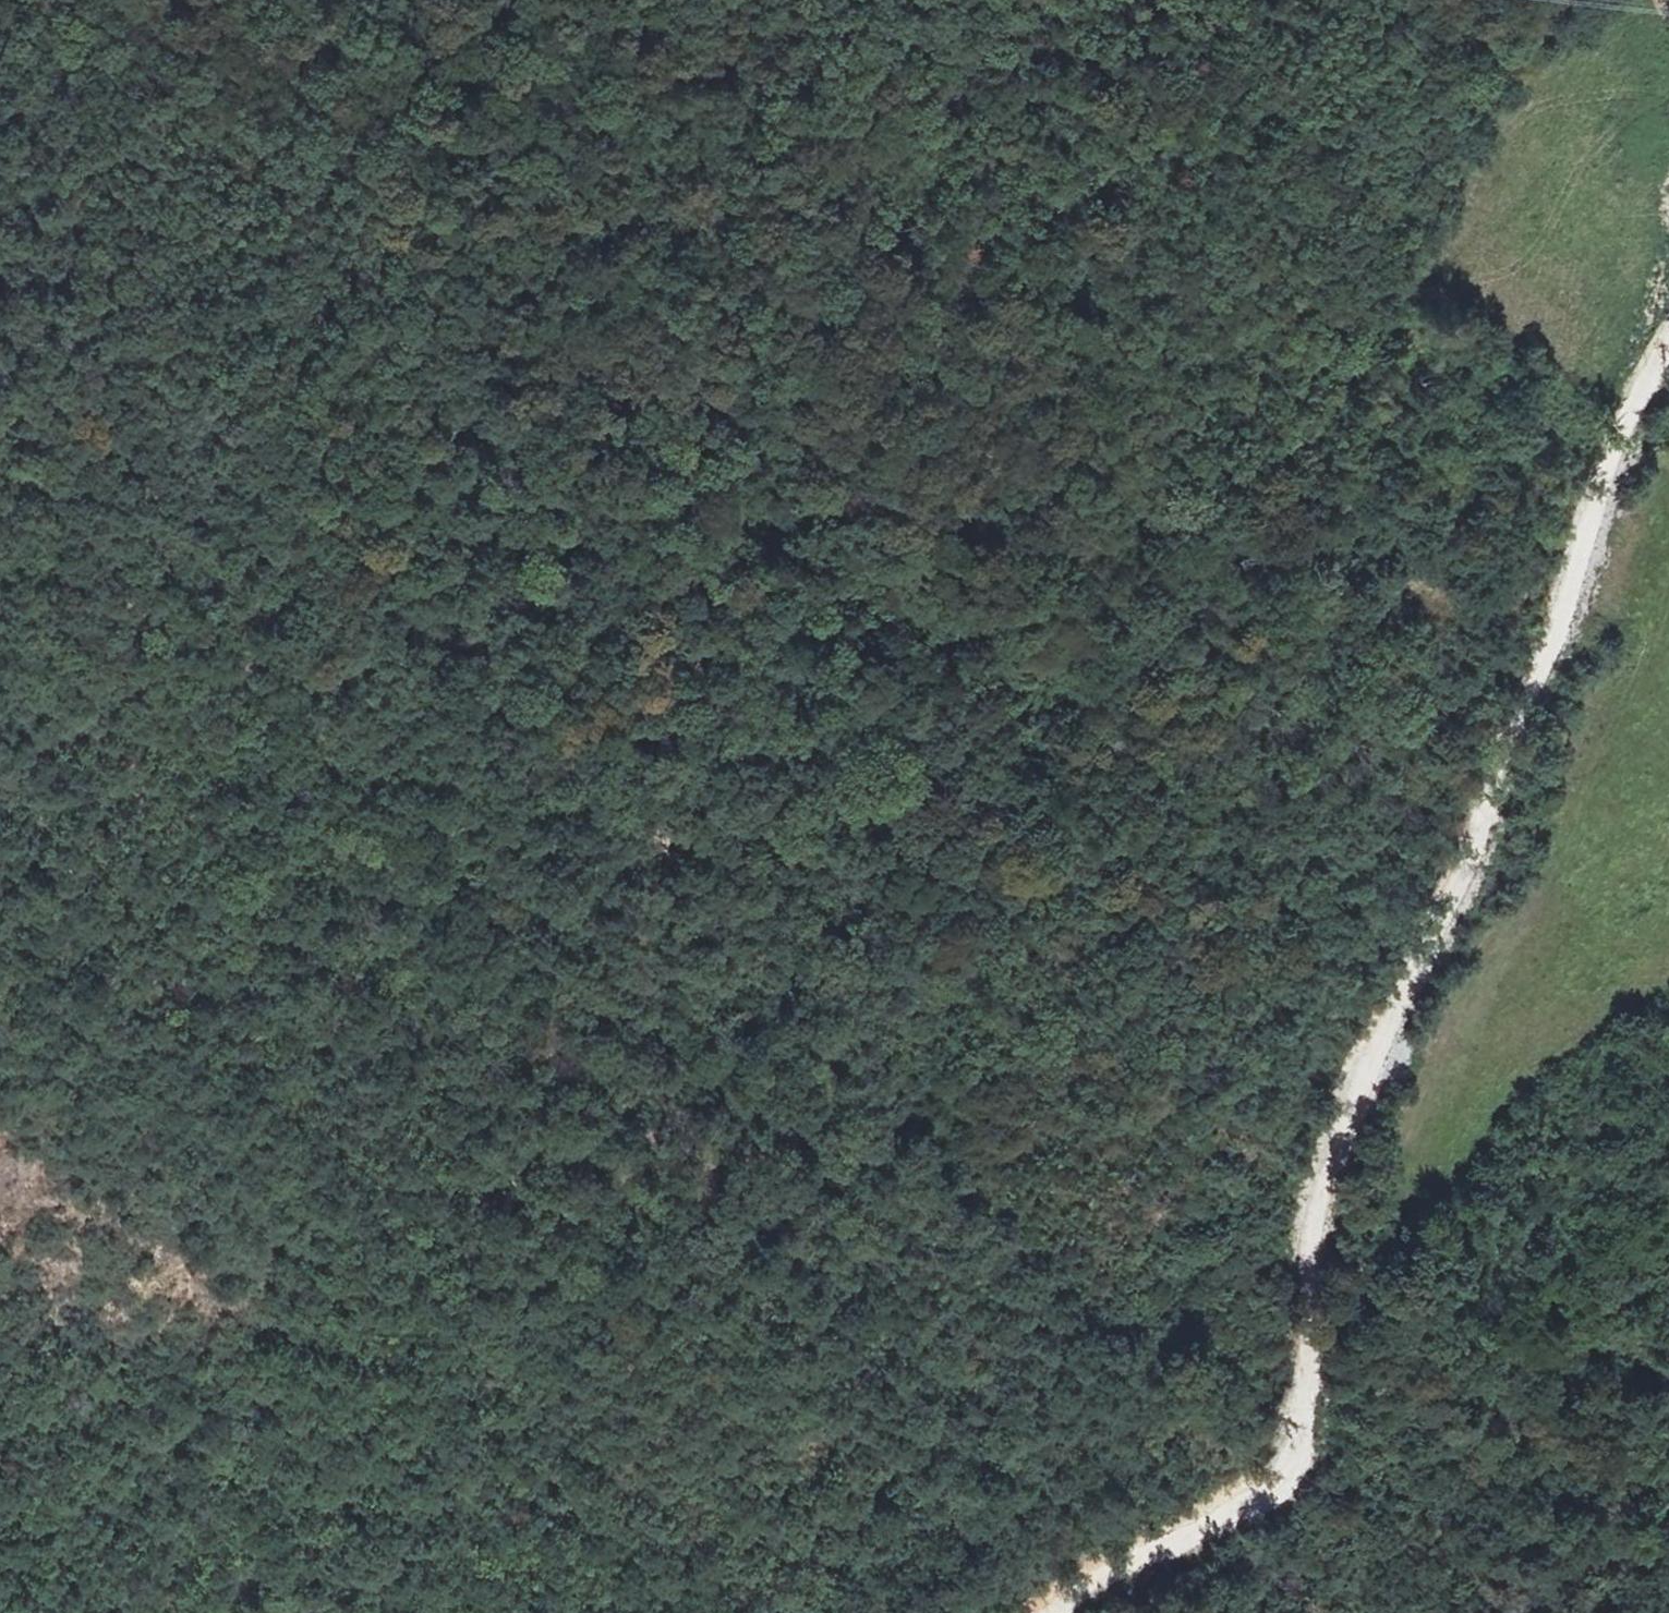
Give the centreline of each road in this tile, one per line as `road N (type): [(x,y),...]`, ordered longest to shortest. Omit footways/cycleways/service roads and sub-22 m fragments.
road 1 (track): [(1668,338),(1613,461),(1538,692),(1343,1153),(1322,1258),(1303,1445),(1288,1478),(1248,1513),(1064,1612)]
road 2 (track): [(508,0),(509,121)]

